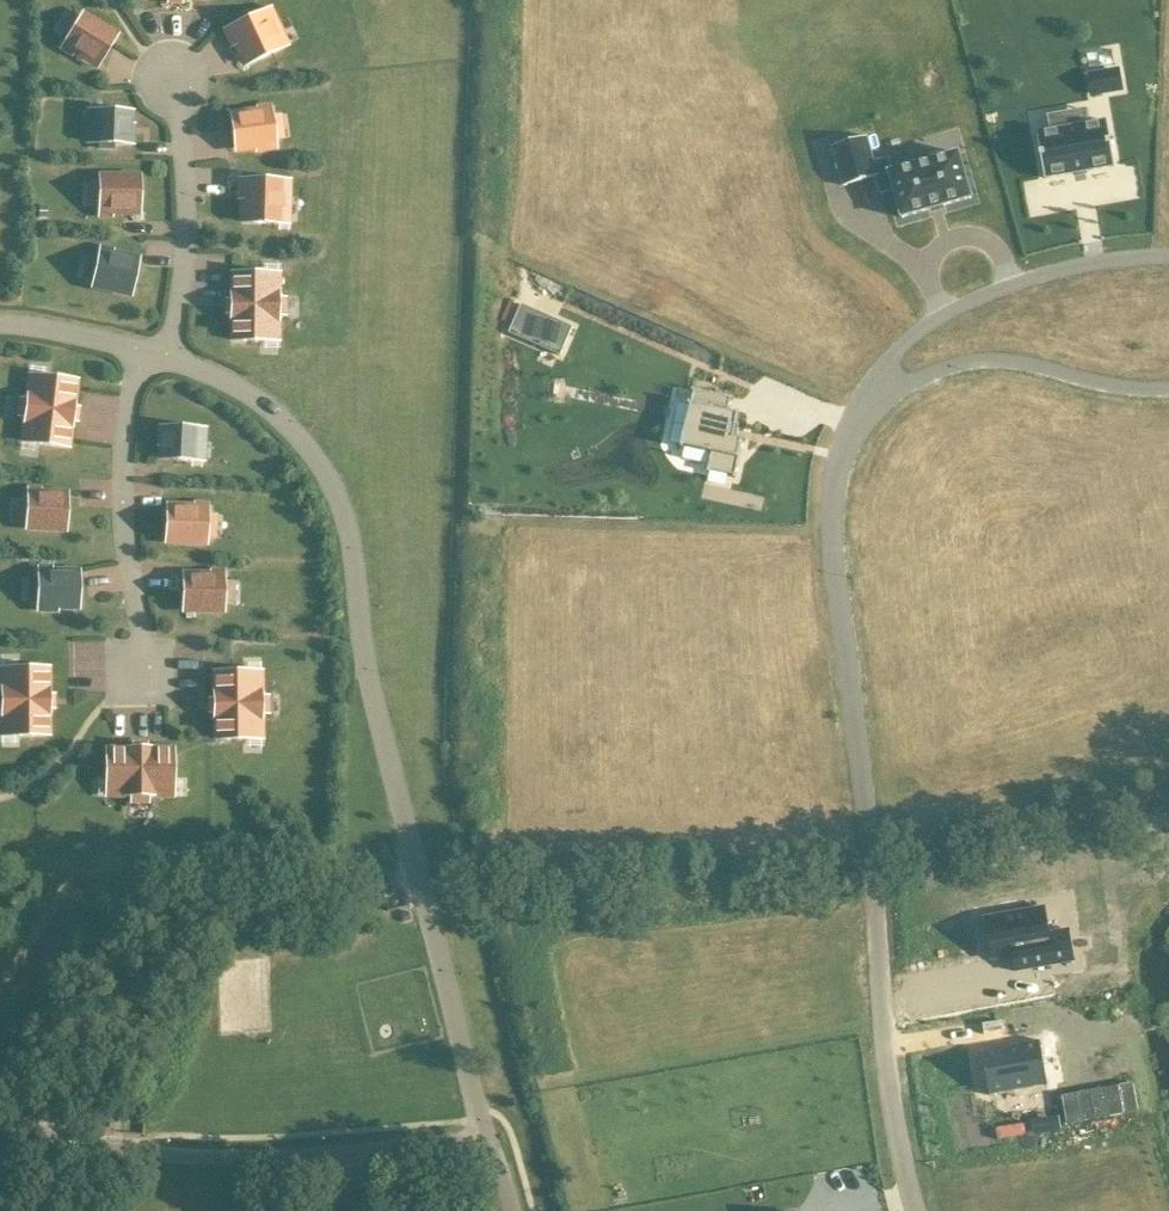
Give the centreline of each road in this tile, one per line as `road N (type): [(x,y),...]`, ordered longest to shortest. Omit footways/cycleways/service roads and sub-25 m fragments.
road 1 (residential): [(1168,252),(1074,264),(951,306),(902,342),(875,386),(839,477),(834,556),(876,902)]
road 2 (track): [(1168,388),(985,364),(916,382),(857,430)]
road 3 (residential): [(918,1210),(896,1134),(876,902)]

